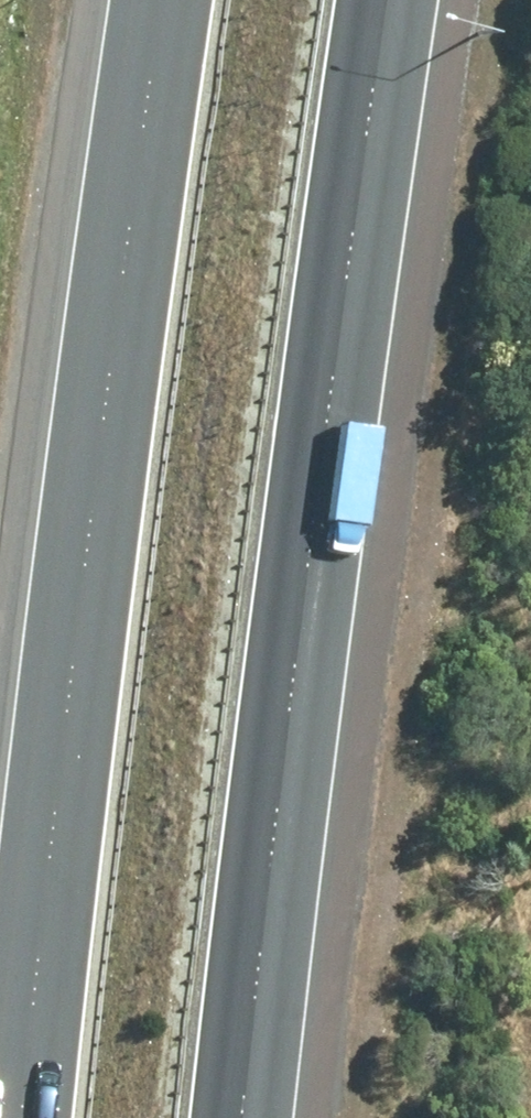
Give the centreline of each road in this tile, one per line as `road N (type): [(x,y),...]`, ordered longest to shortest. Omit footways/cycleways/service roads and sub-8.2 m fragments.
road 1 (motorway): [(18,1117),(114,340),(167,0)]
road 2 (motorway): [(392,0),(339,355),(244,1117)]

